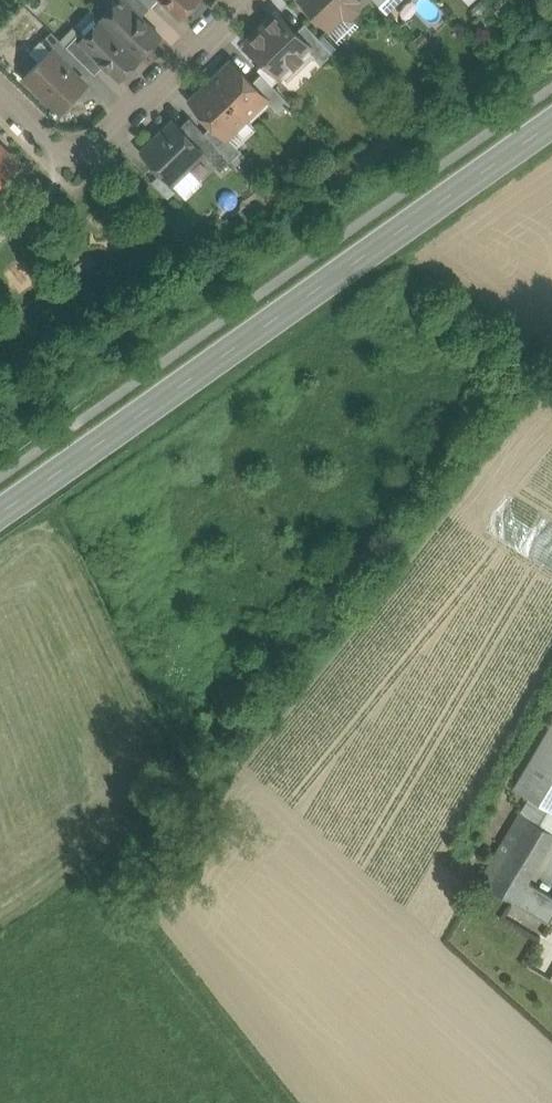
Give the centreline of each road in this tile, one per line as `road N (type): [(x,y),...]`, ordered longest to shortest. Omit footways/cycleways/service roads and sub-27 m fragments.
road 1 (secondary): [(0,511),(551,122)]
road 2 (residential): [(0,93),(71,165),(245,0)]

